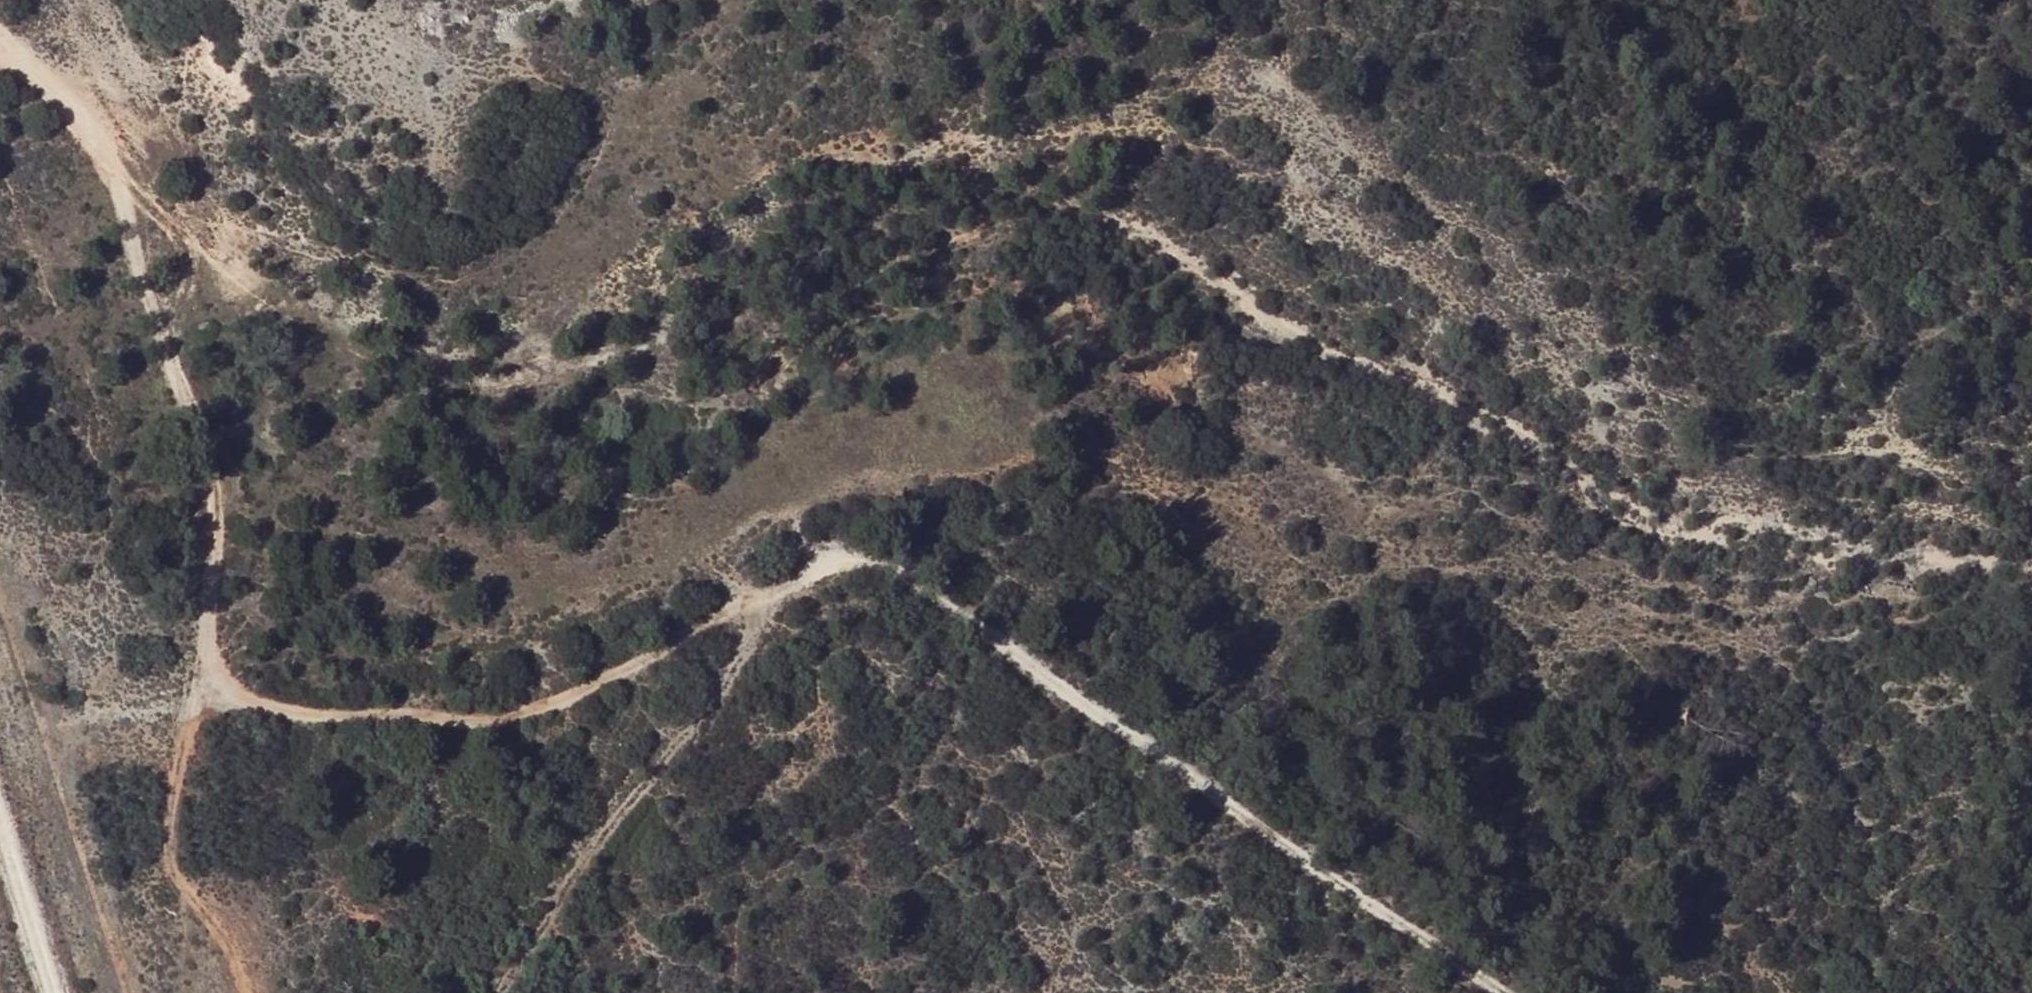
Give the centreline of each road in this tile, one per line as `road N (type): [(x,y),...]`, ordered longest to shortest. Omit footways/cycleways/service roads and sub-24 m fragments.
road 1 (track): [(0,55),(55,88),(109,156),(208,486),(203,624),(242,685),(290,711),(360,716),(482,714),(573,701),(806,575),(864,562),(968,615),(1245,817),(1509,992)]

